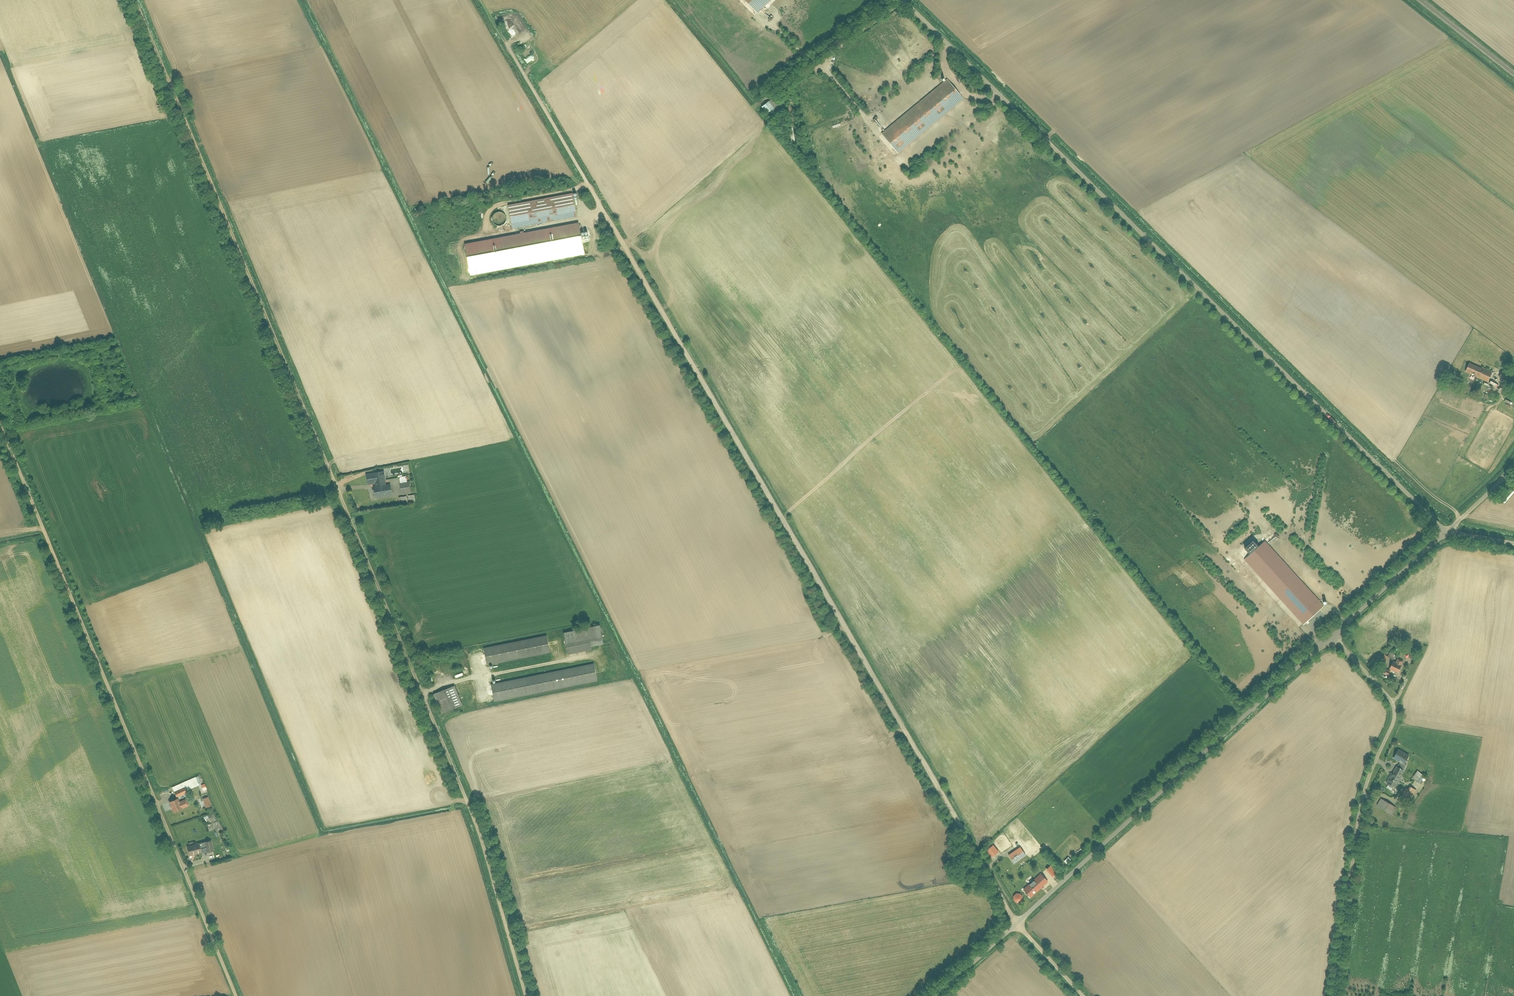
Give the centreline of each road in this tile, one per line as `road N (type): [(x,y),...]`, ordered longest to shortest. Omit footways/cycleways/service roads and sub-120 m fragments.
road 1 (unclassified): [(527,995),(479,820),(138,0)]
road 2 (residential): [(1449,531),(904,0)]
road 3 (unclassified): [(240,995),(0,419)]
road 4 (unclassified): [(1016,923),(1334,631)]
road 5 (unclassified): [(1335,995),(1361,807),(1390,726),(1389,691),(1334,631)]
road 6 (unclassified): [(1334,631),(1449,531)]

